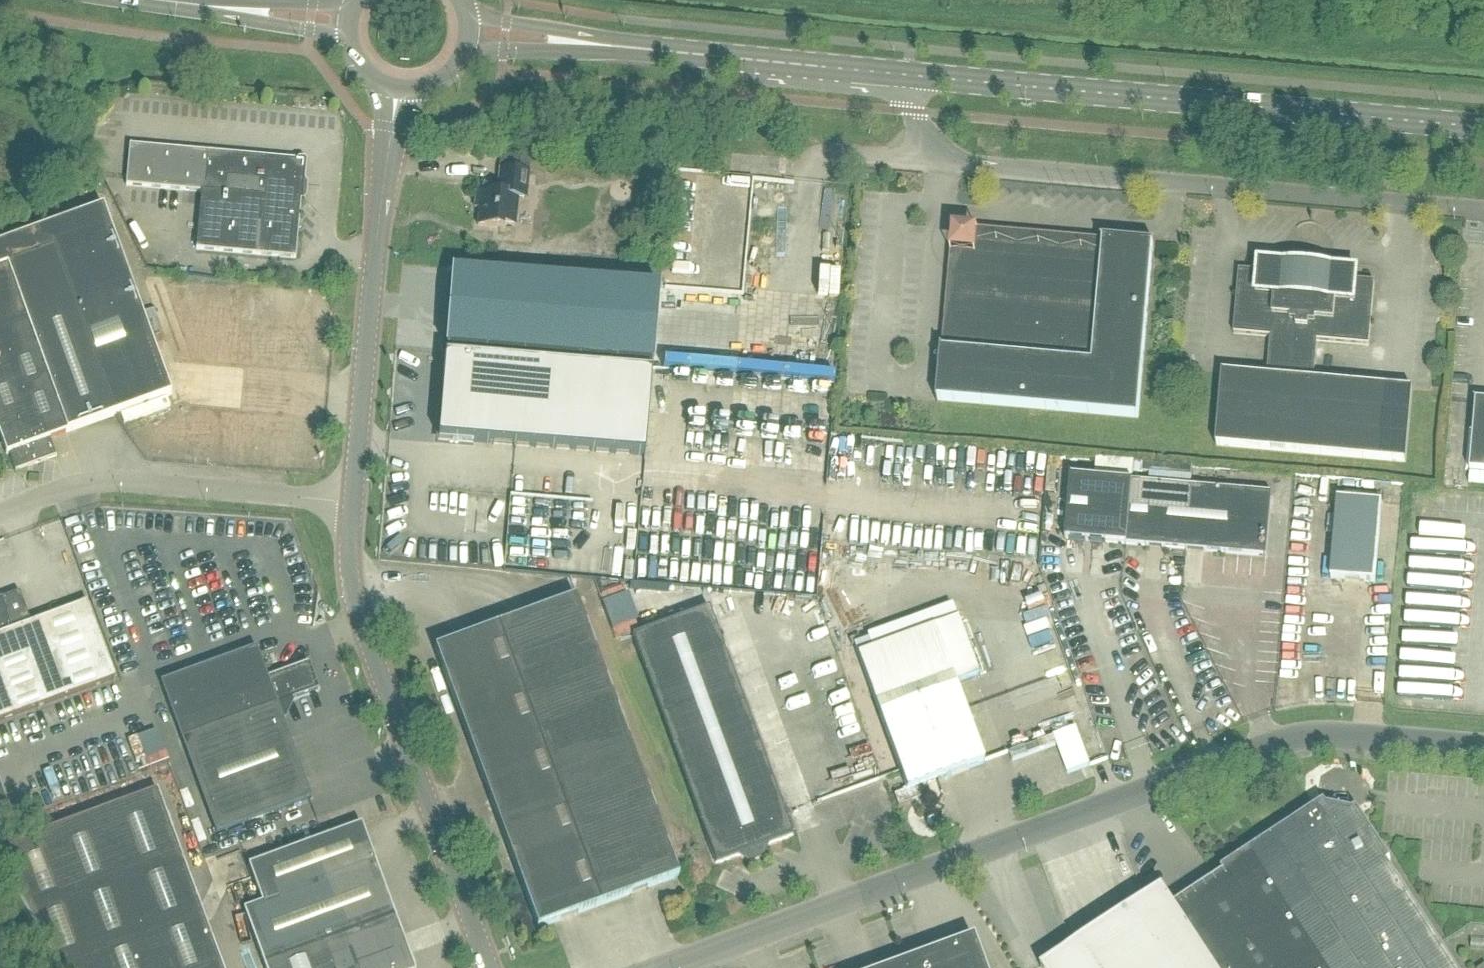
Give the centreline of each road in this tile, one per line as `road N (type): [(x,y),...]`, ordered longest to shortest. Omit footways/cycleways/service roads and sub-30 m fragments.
road 1 (primary): [(467,32),(1483,128)]
road 2 (unclassified): [(672,967),(1270,747),(1326,740),(1483,751)]
road 3 (unclassified): [(351,505),(348,579),(489,967)]
road 4 (unclassified): [(390,129),(351,505)]
road 5 (residential): [(0,512),(132,482),(351,505)]
road 6 (primary): [(348,23),(145,0)]

